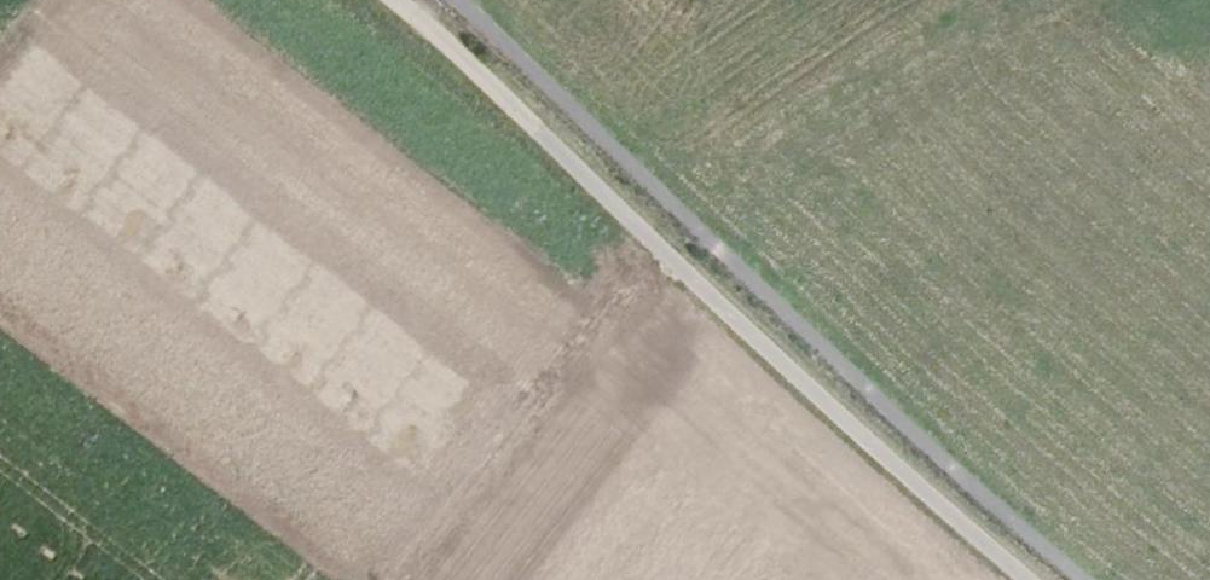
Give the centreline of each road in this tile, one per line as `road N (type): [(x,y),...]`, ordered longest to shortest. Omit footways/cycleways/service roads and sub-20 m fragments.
road 1 (unclassified): [(1027,579),(749,334),(393,0)]
road 2 (track): [(460,0),(963,481),(1082,579)]

